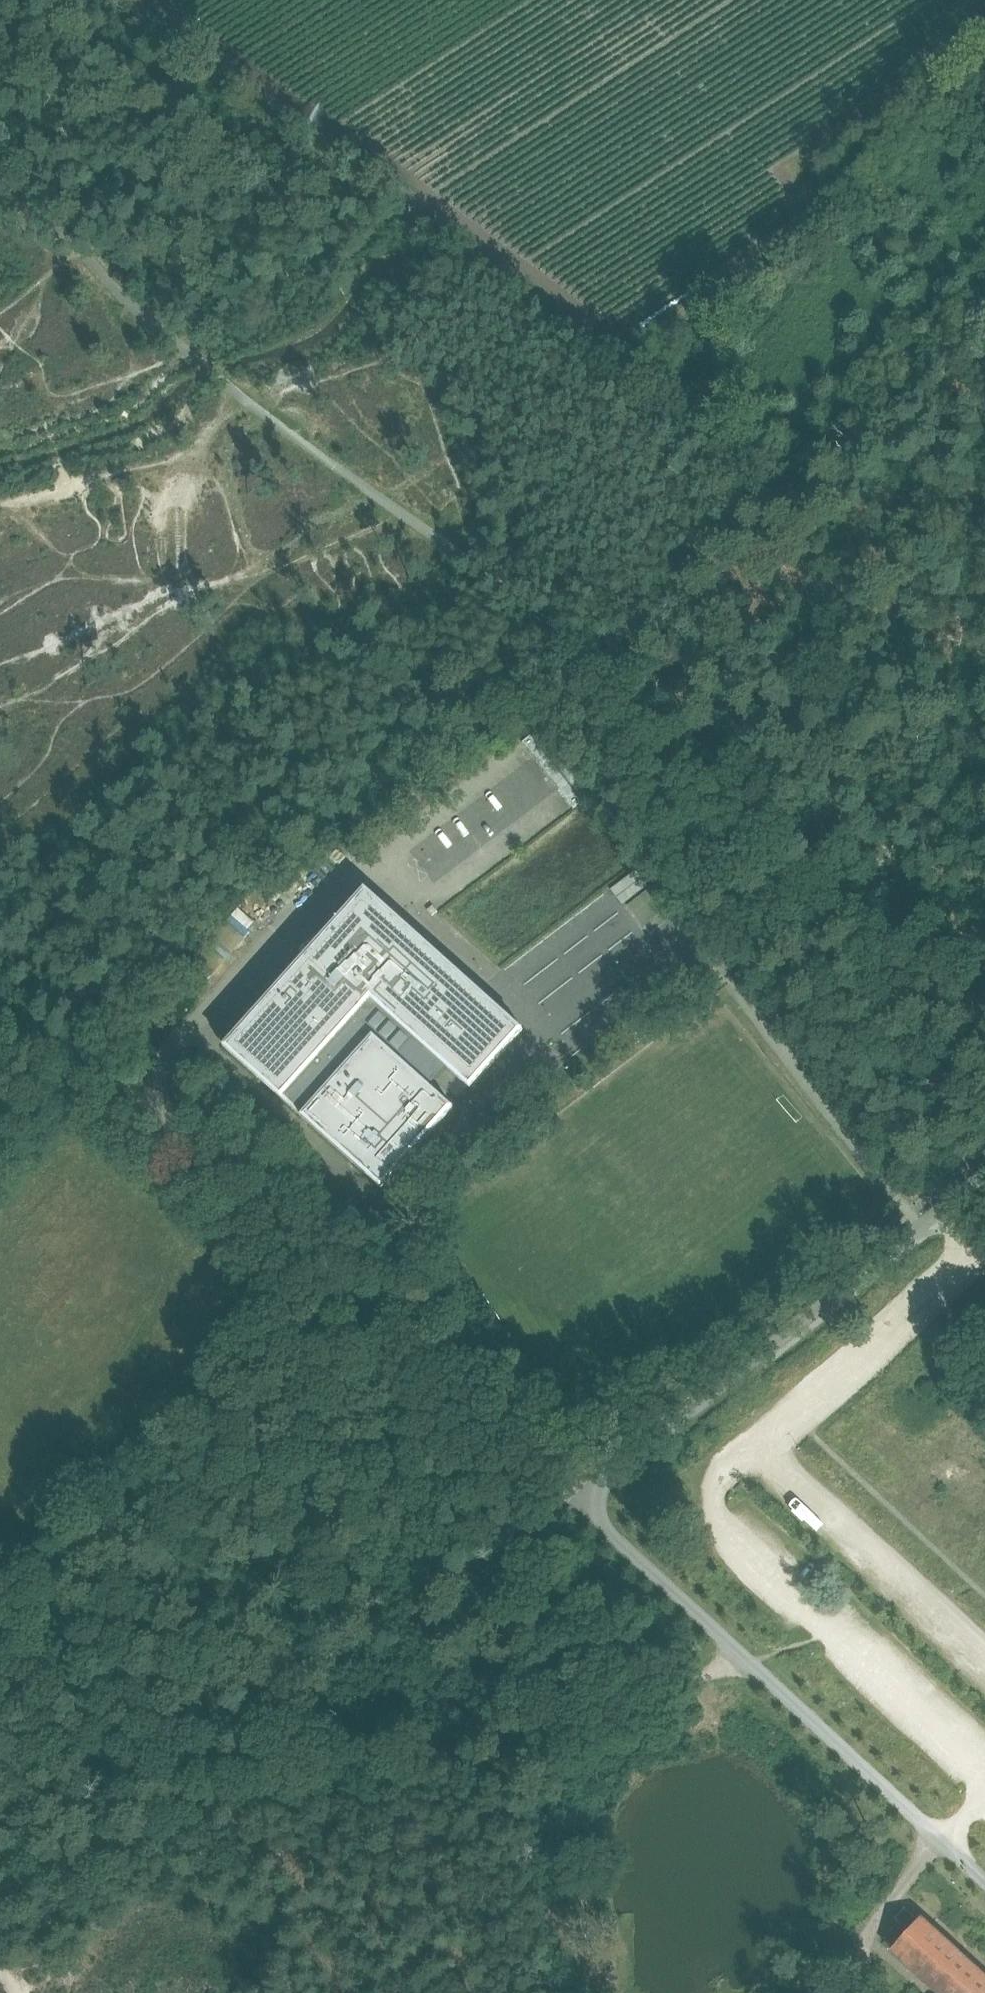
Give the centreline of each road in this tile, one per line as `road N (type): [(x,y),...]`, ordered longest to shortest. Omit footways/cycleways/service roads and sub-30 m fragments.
road 1 (unclassified): [(984,1880),(574,1503),(984,1178)]

